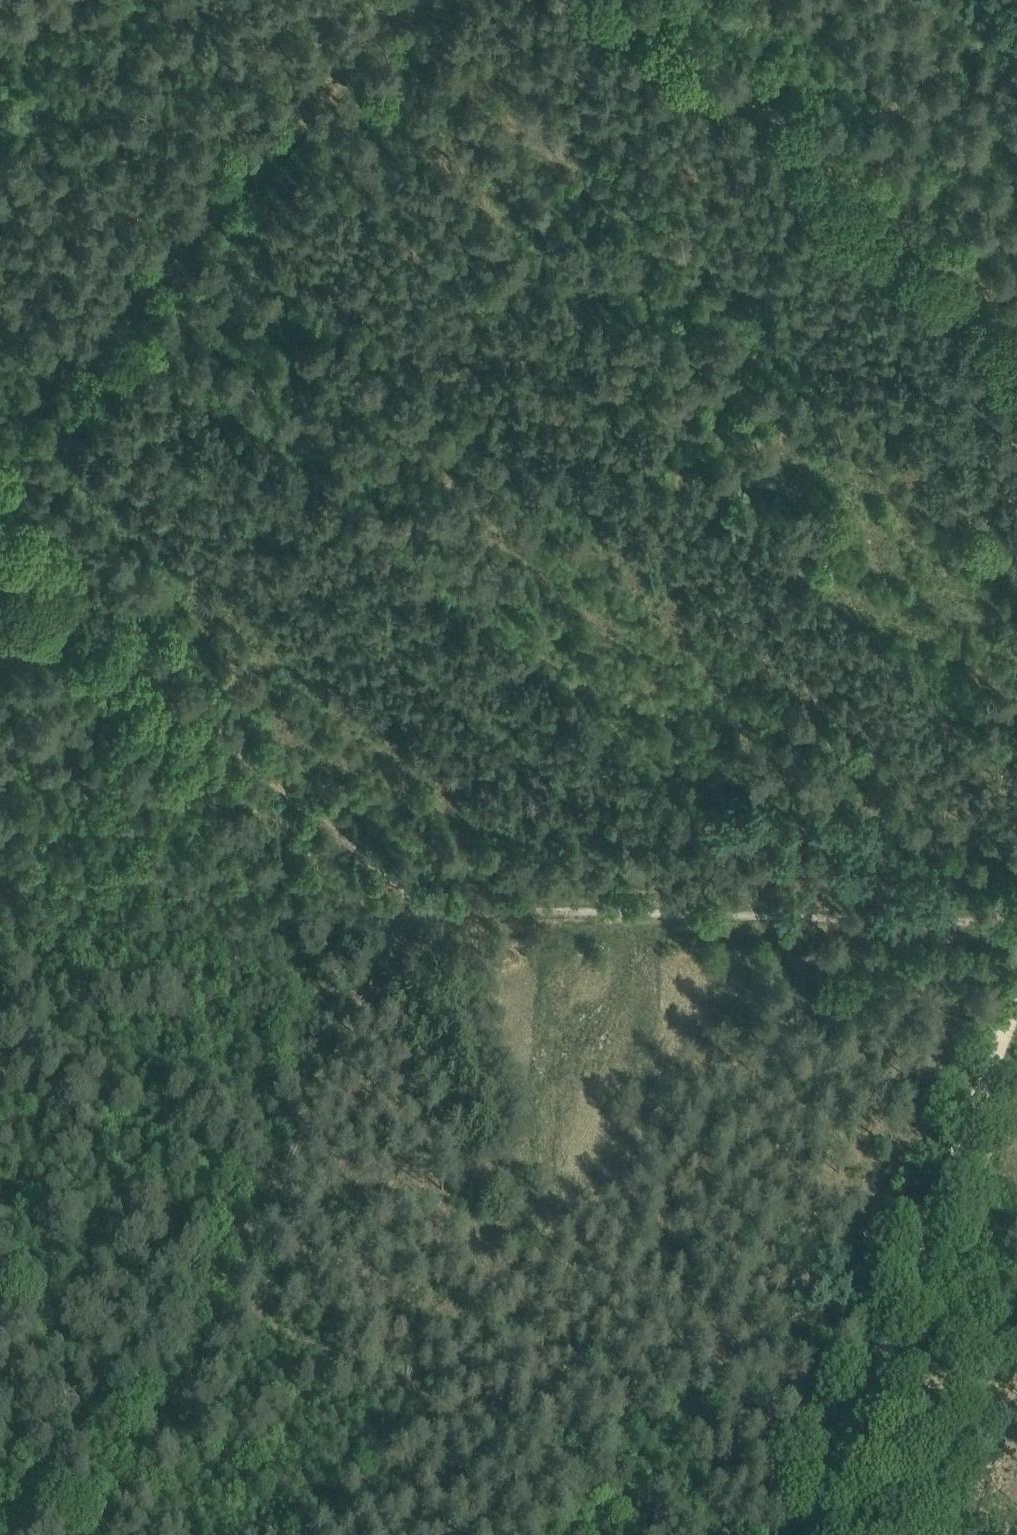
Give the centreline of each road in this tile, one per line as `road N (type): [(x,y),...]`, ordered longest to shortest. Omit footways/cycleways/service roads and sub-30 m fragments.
road 1 (track): [(100,1534),(135,1462),(174,1413),(403,896)]
road 2 (track): [(403,896),(527,914),(611,901),(1016,907)]
road 3 (track): [(388,0),(0,438)]
road 4 (track): [(809,1534),(1016,991)]
road 5 (track): [(403,896),(351,840),(0,540)]
road 6 (track): [(640,0),(1016,318)]
road 7 (track): [(1016,1339),(885,1338)]

